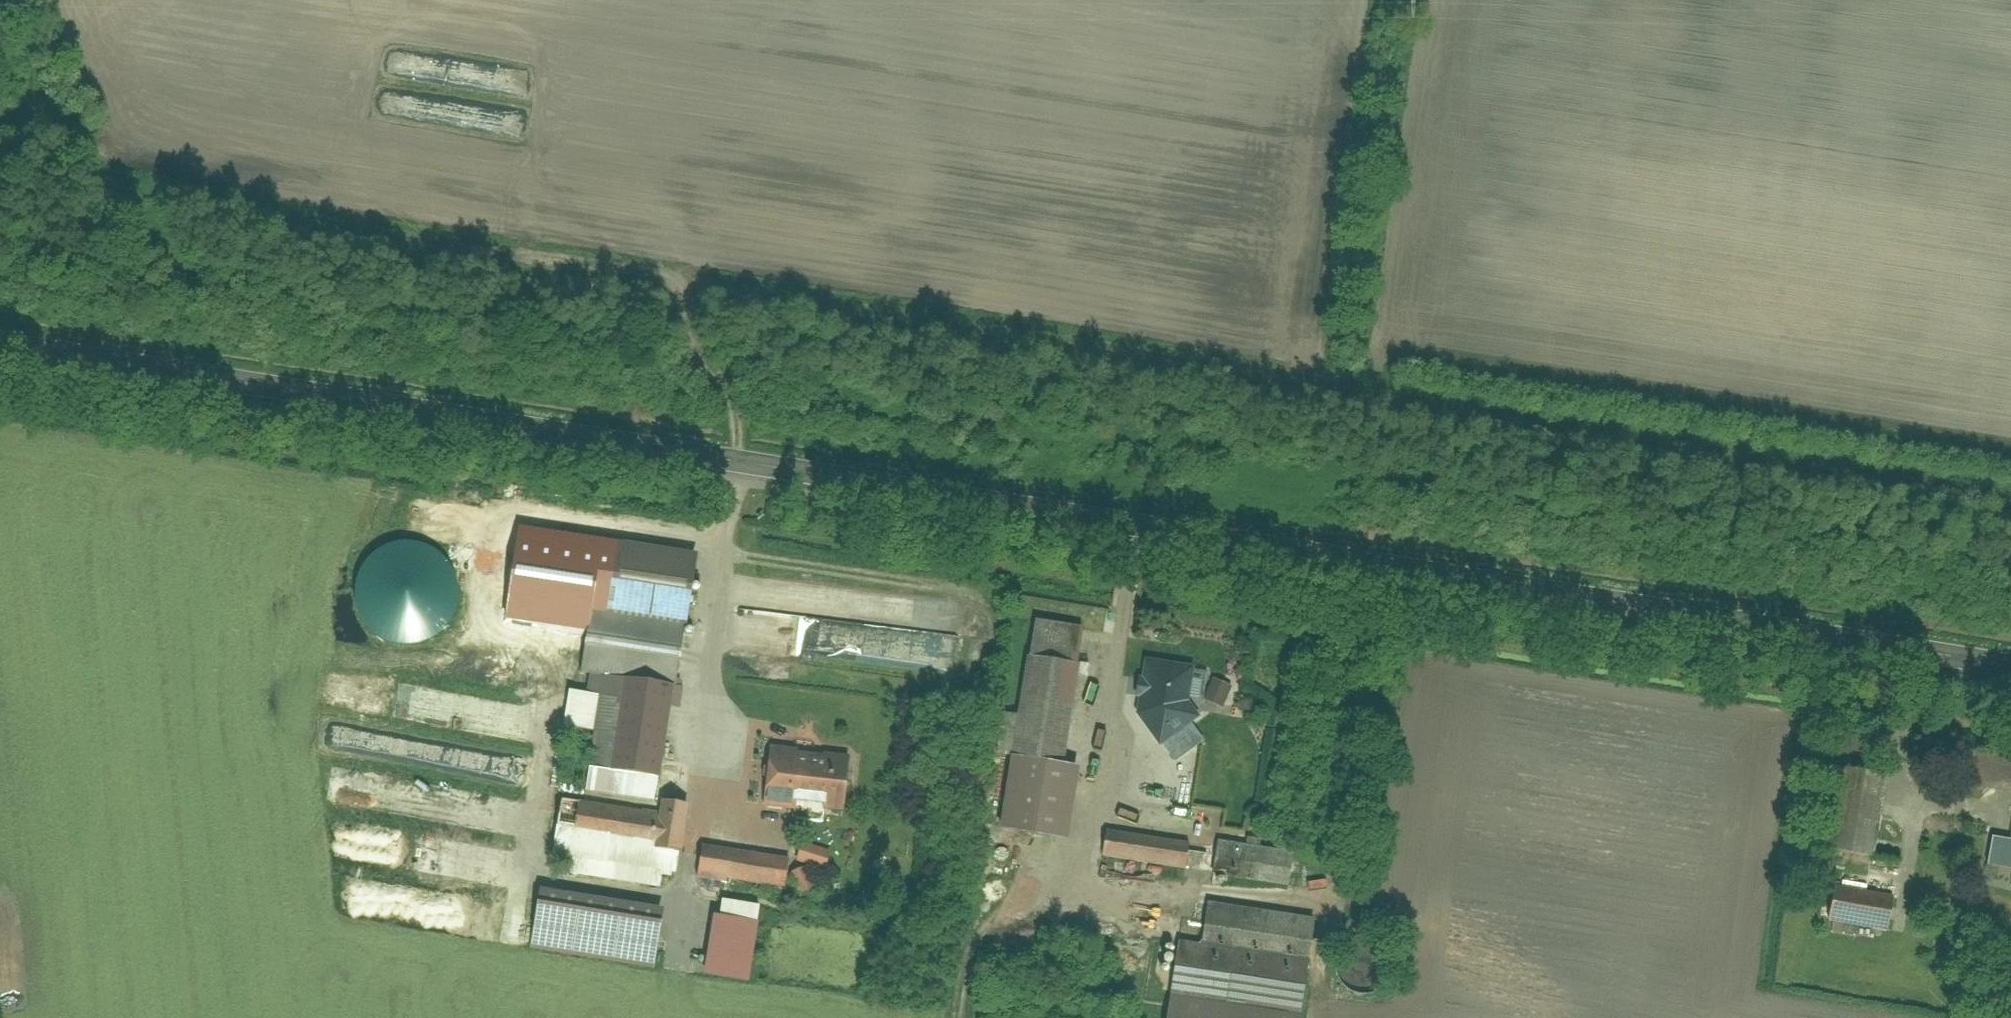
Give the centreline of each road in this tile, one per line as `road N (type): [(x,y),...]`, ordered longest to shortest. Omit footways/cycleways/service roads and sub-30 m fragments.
road 1 (tertiary): [(0,345),(2010,664)]

